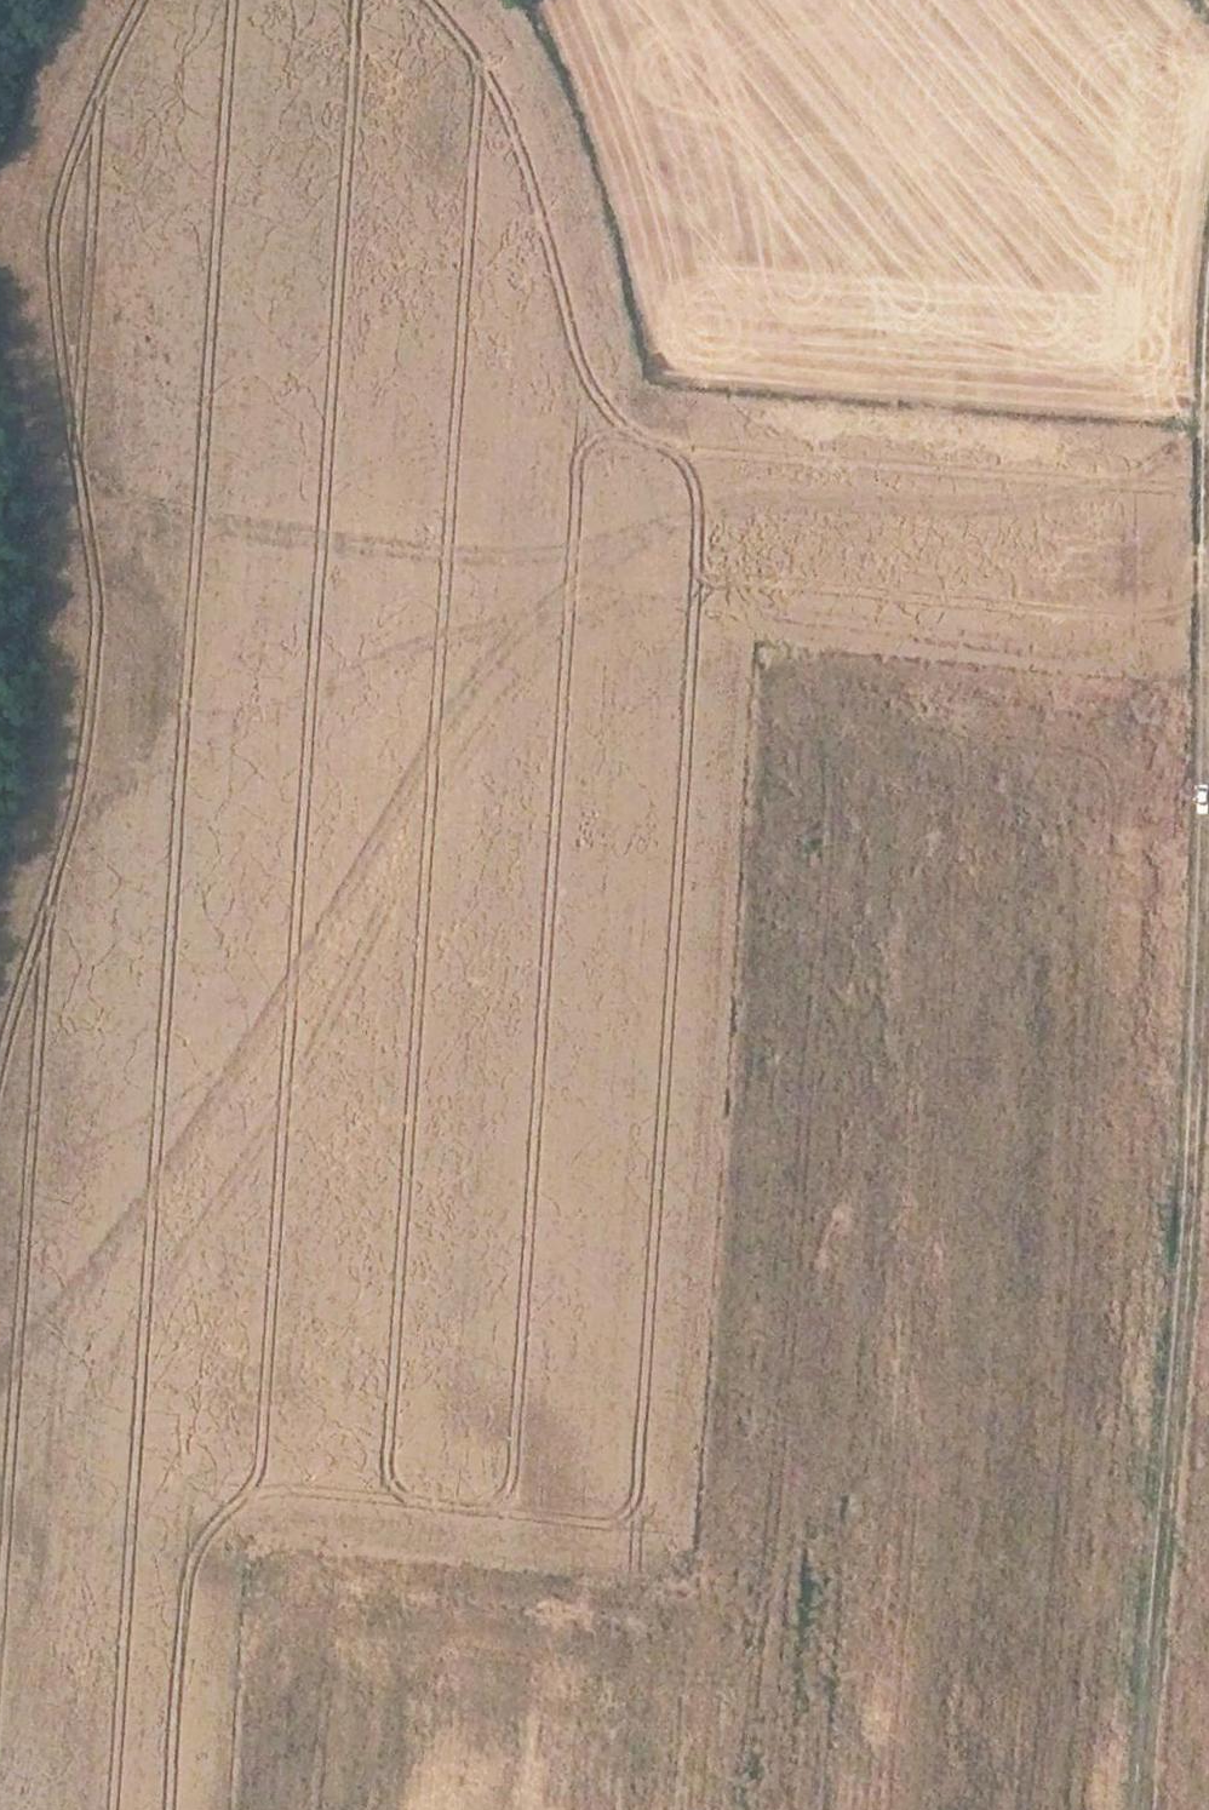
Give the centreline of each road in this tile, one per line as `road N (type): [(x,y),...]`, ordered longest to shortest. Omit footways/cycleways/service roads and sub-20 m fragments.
road 1 (track): [(1140,1809),(1179,1338),(1208,657)]

